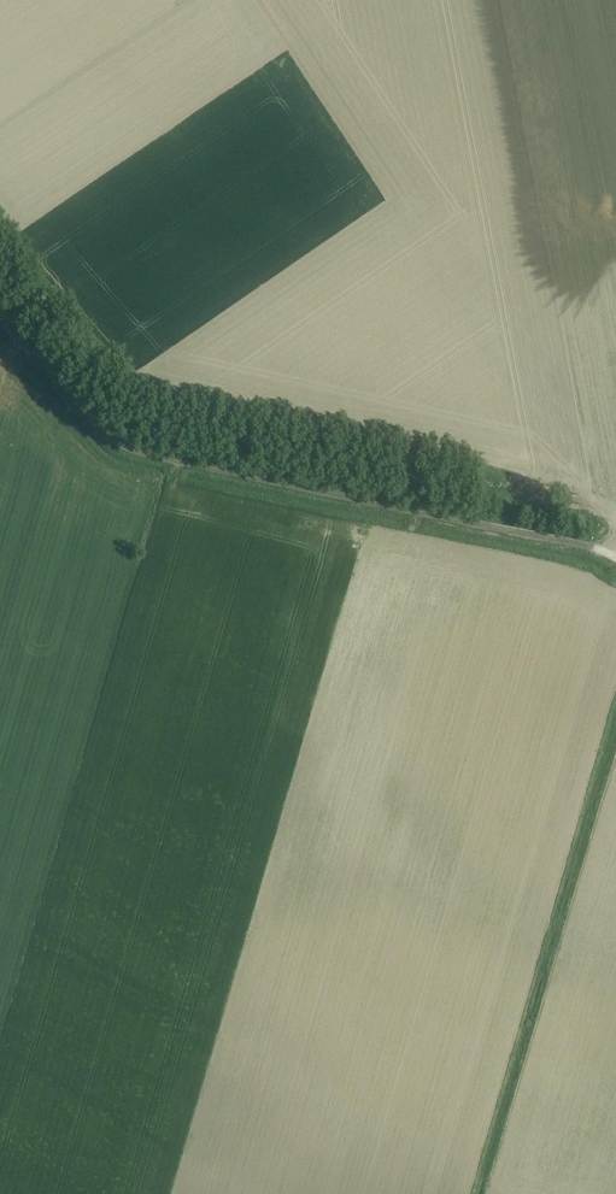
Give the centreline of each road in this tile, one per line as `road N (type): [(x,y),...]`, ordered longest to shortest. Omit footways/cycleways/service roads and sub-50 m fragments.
road 1 (track): [(0,317),(120,445),(615,560)]

